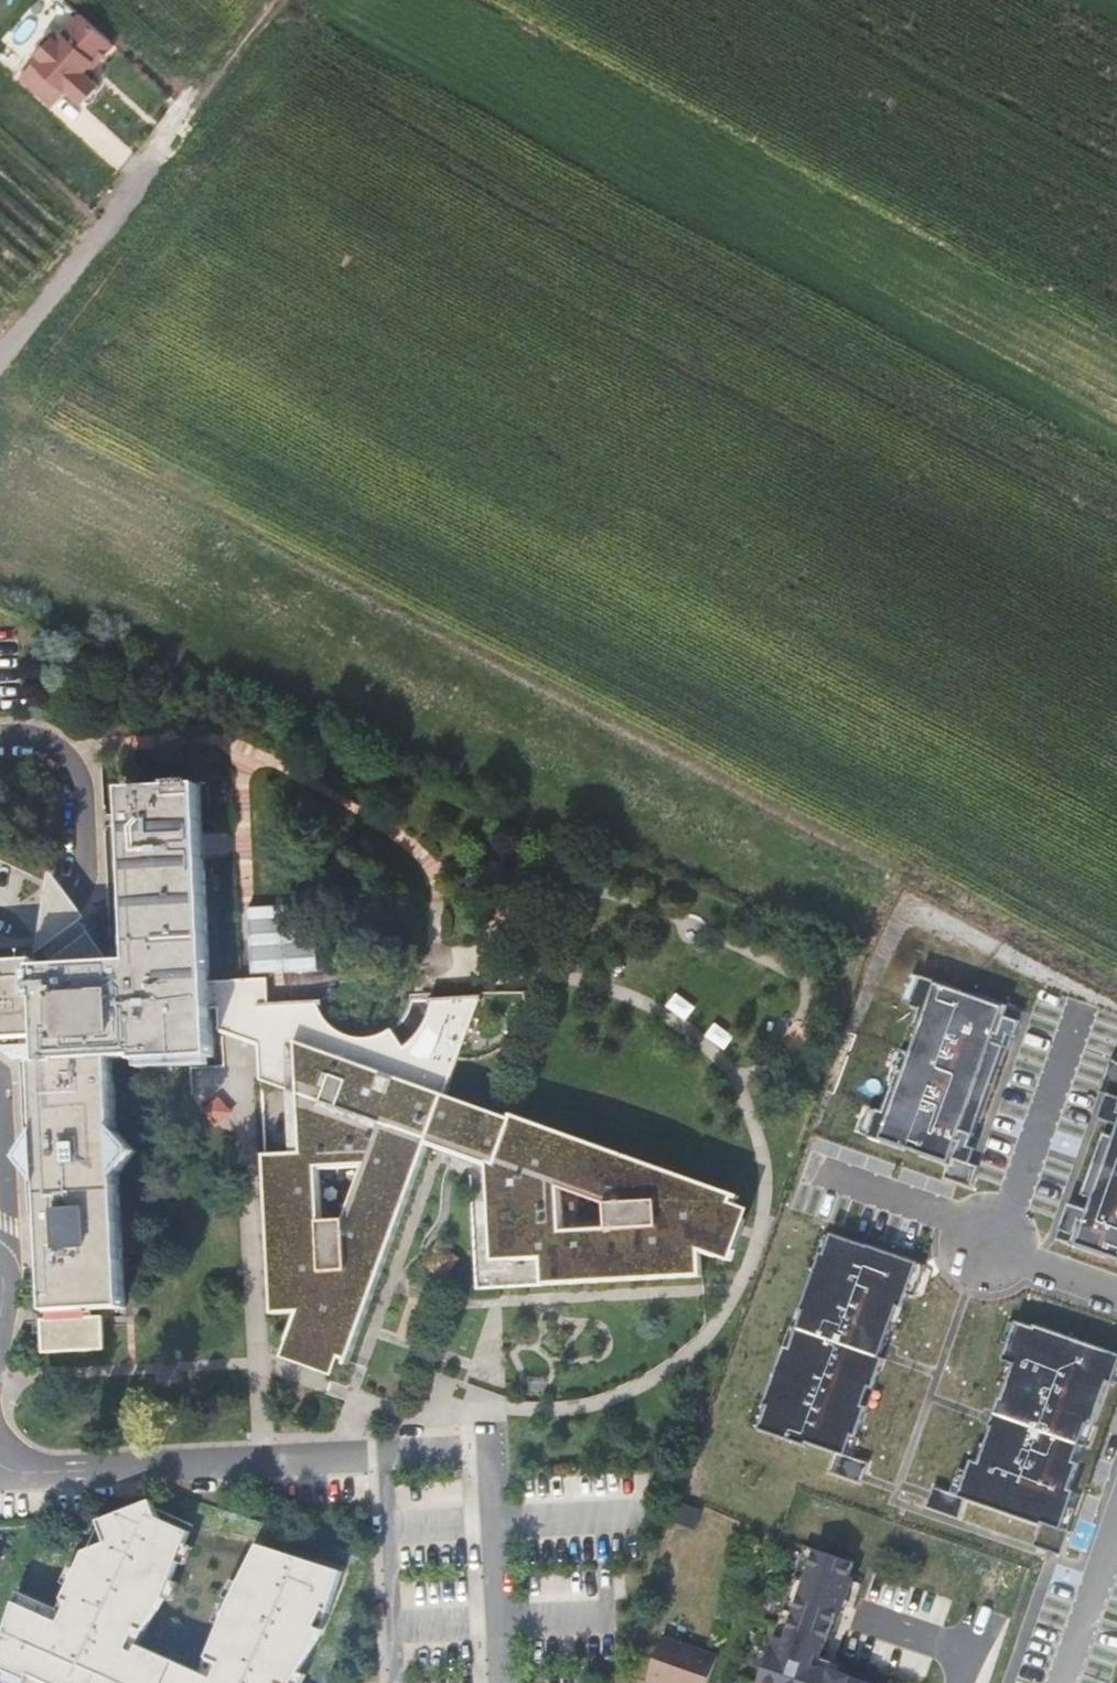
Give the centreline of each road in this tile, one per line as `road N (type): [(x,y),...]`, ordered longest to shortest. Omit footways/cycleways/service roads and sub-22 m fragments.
road 1 (track): [(294,0),(184,119),(0,355)]

